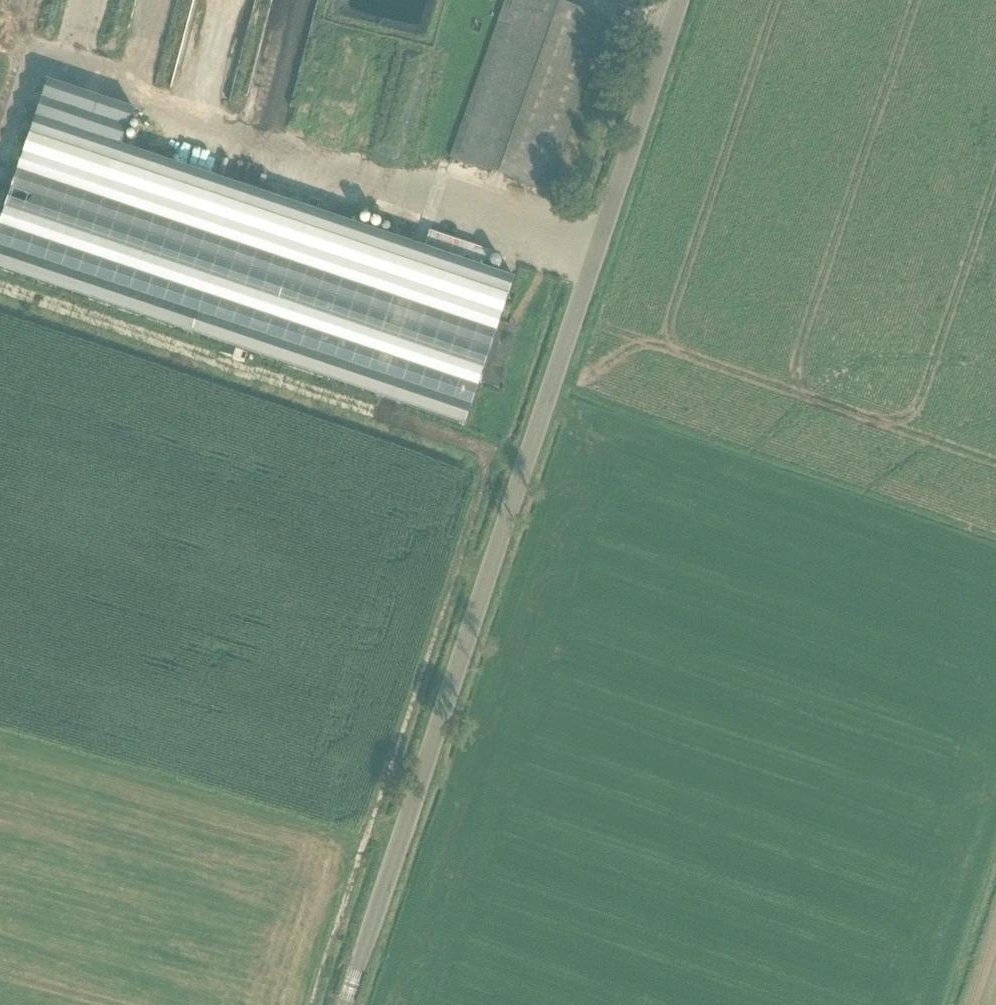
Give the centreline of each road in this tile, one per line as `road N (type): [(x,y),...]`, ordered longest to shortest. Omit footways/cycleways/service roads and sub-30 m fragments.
road 1 (unclassified): [(351,1004),(684,0)]

